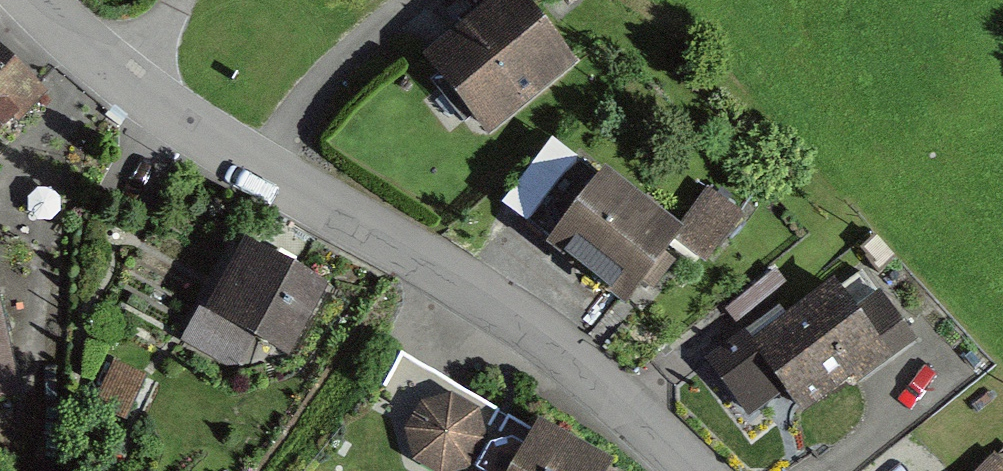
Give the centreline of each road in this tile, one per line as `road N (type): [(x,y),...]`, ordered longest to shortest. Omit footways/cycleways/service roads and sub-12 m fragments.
road 1 (unclassified): [(54,0),(159,85),(611,394),(689,470)]

